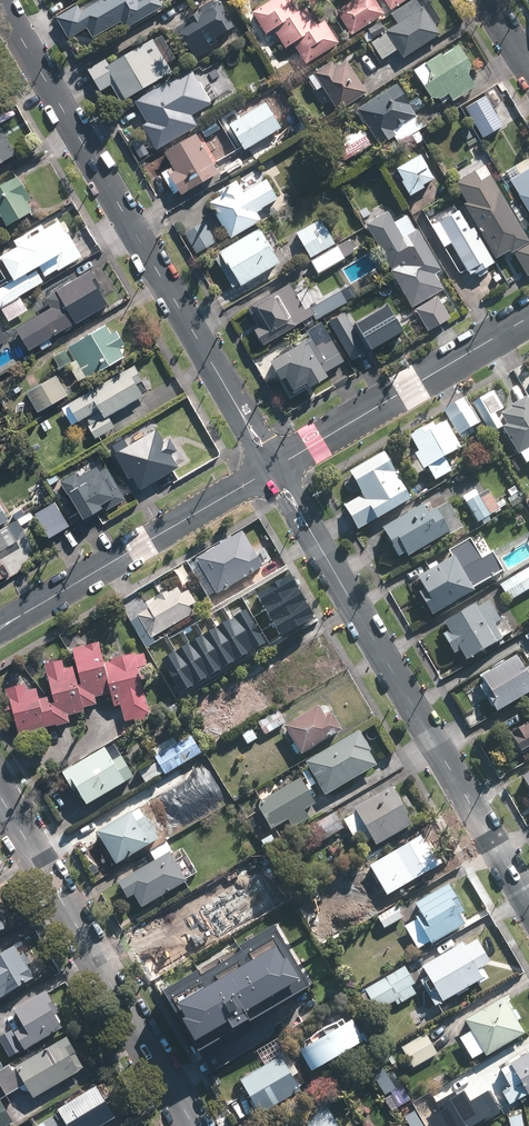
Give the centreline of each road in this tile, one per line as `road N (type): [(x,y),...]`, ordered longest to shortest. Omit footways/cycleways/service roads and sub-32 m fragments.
road 1 (residential): [(275,467),(0,2)]
road 2 (residential): [(528,903),(275,467)]
road 3 (residential): [(194,1125),(0,795)]
road 4 (residential): [(275,467),(0,630)]
road 5 (residential): [(528,317),(275,467)]

